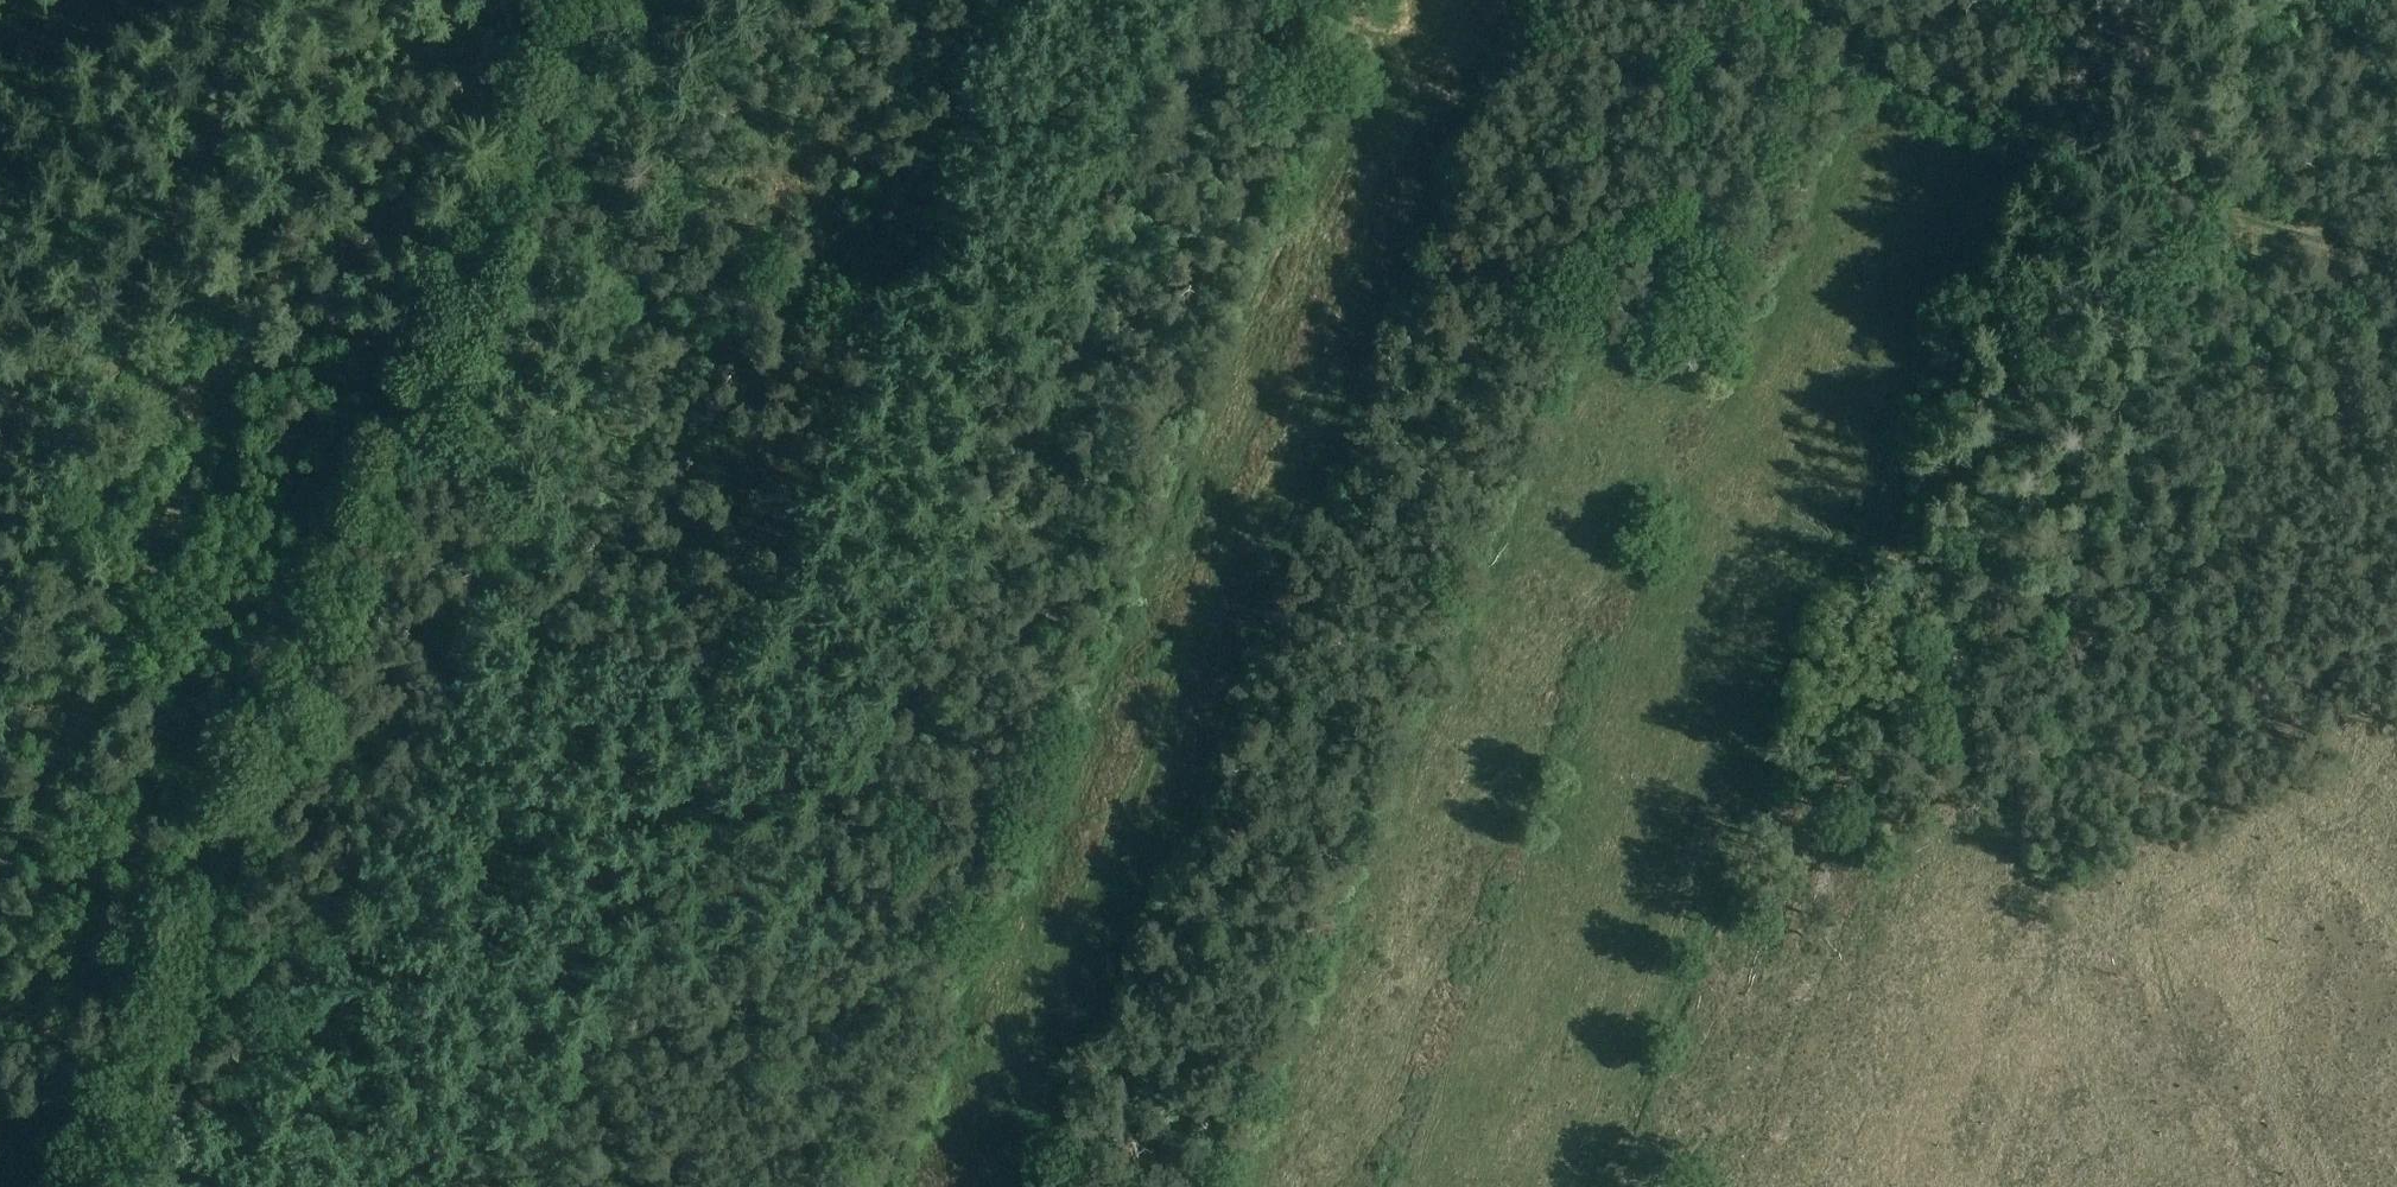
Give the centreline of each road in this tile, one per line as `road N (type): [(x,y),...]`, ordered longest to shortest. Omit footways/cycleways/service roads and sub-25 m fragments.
road 1 (track): [(75,1186),(579,0)]

